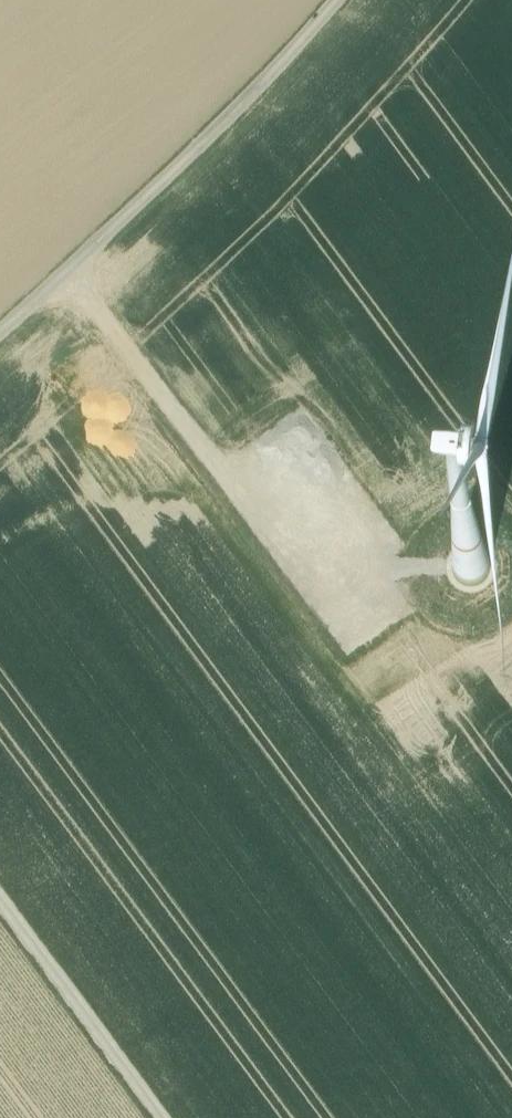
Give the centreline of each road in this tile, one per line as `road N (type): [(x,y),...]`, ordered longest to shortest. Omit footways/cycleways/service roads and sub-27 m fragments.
road 1 (unclassified): [(0,341),(107,245),(342,0)]
road 2 (track): [(388,523),(180,424),(45,301)]
road 3 (track): [(0,910),(155,1117)]

